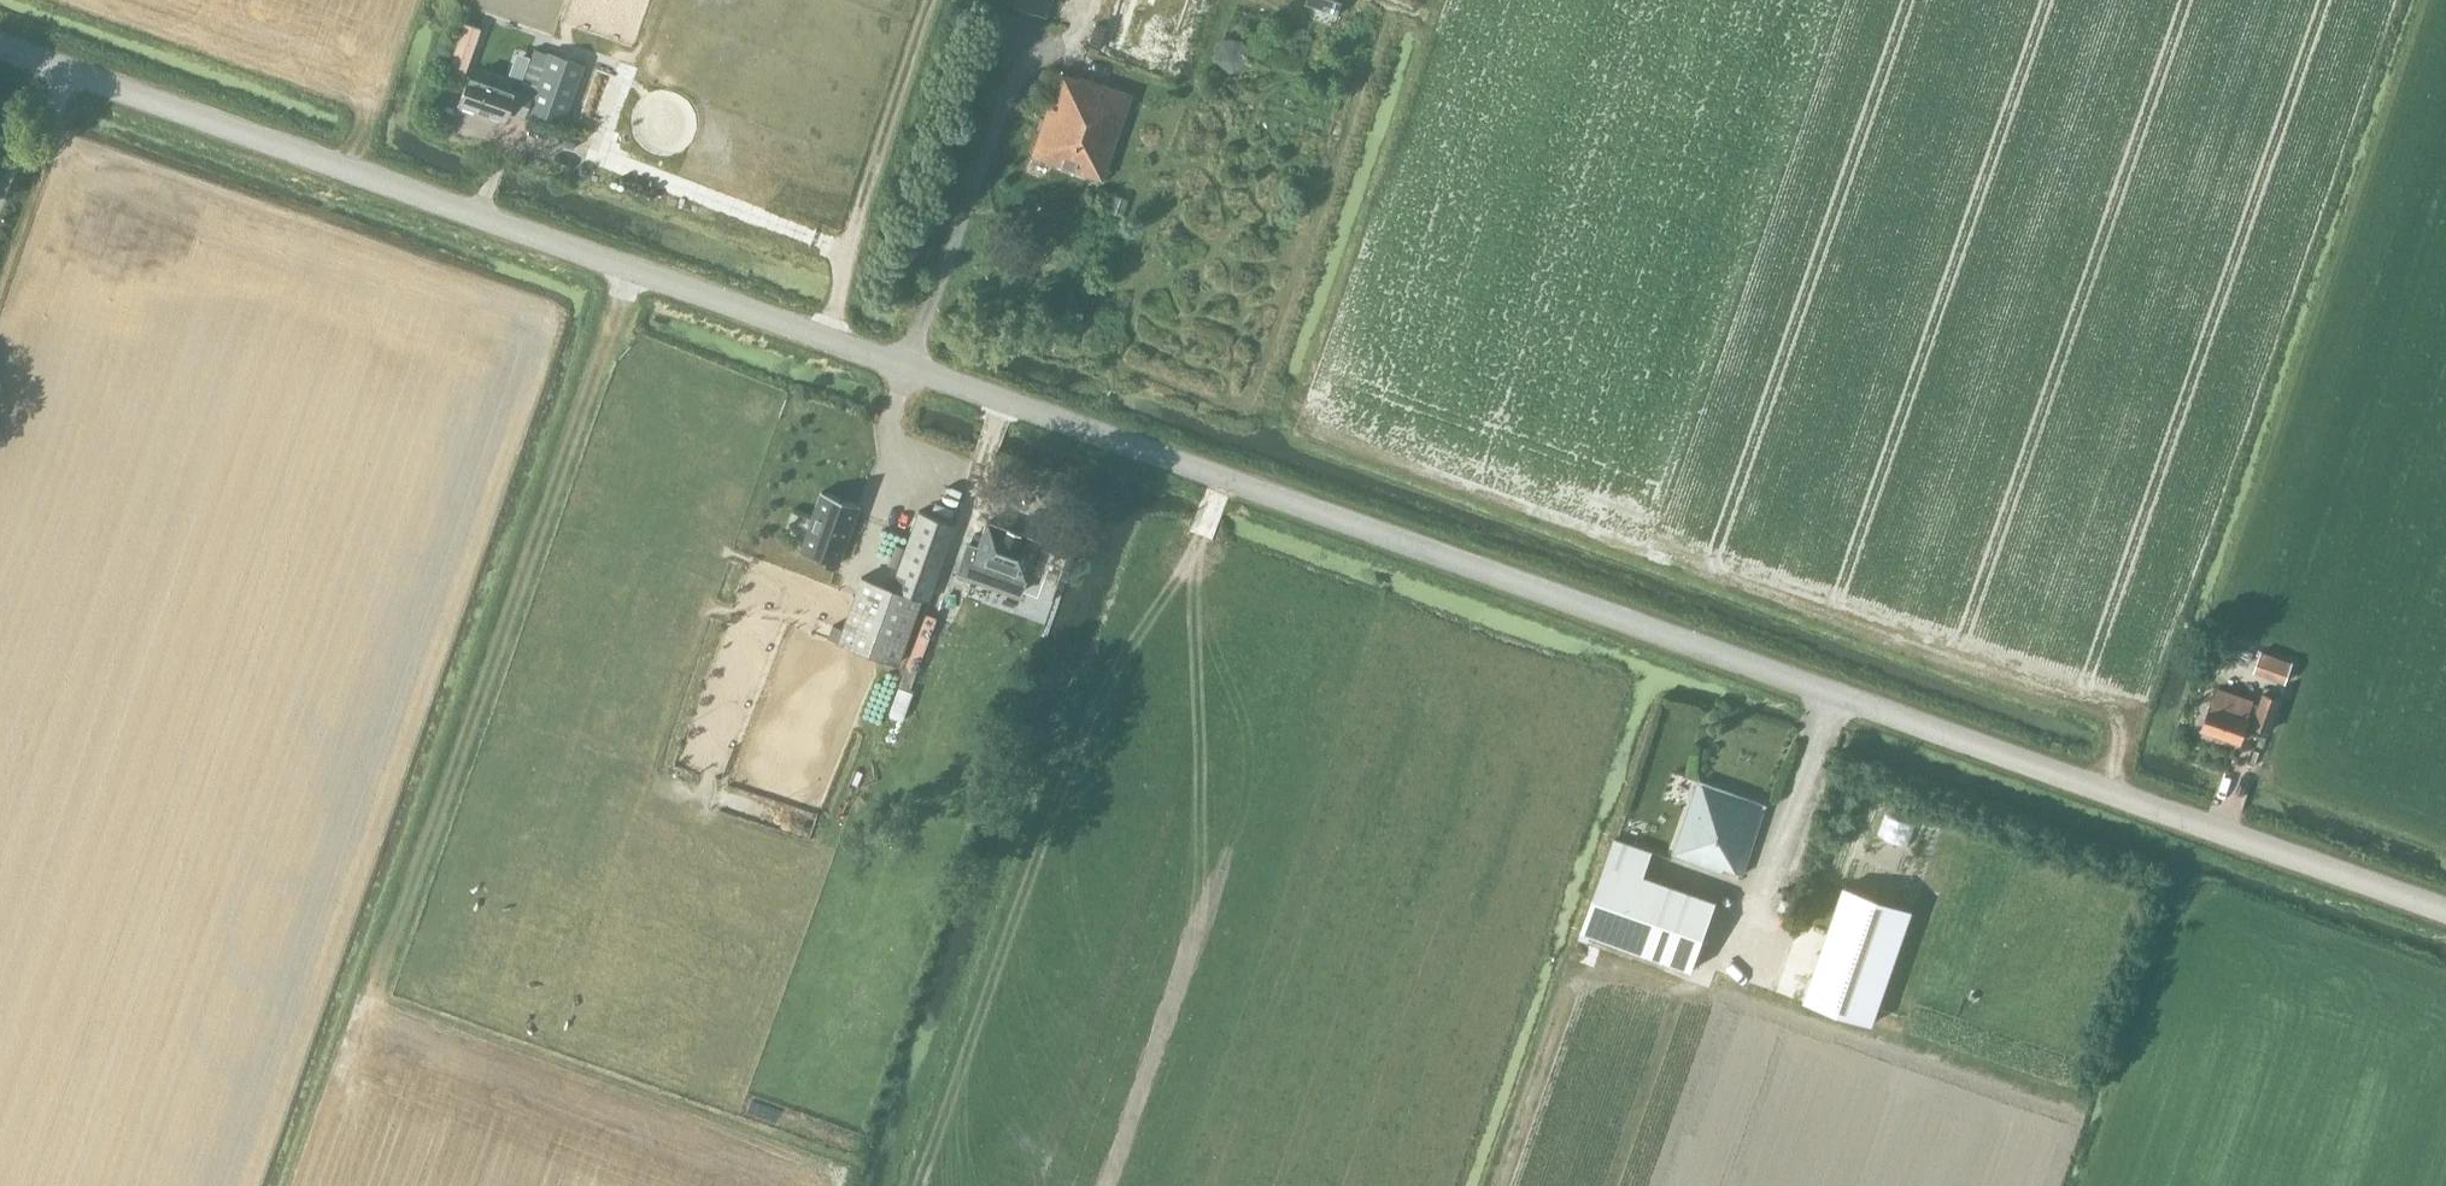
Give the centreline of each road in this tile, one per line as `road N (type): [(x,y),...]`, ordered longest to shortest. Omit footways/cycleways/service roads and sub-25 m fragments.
road 1 (unclassified): [(2445,912),(0,50)]
road 2 (track): [(930,0),(823,336)]
road 3 (track): [(618,80),(593,156),(846,251)]

